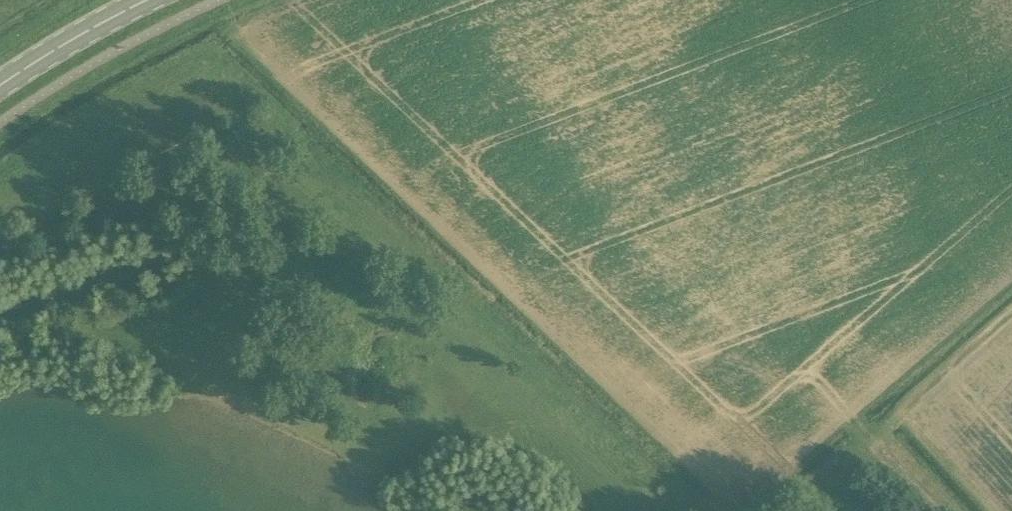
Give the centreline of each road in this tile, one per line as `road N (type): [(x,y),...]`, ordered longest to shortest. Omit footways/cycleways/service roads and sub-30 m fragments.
road 1 (secondary): [(0,88),(47,51),(147,0)]

